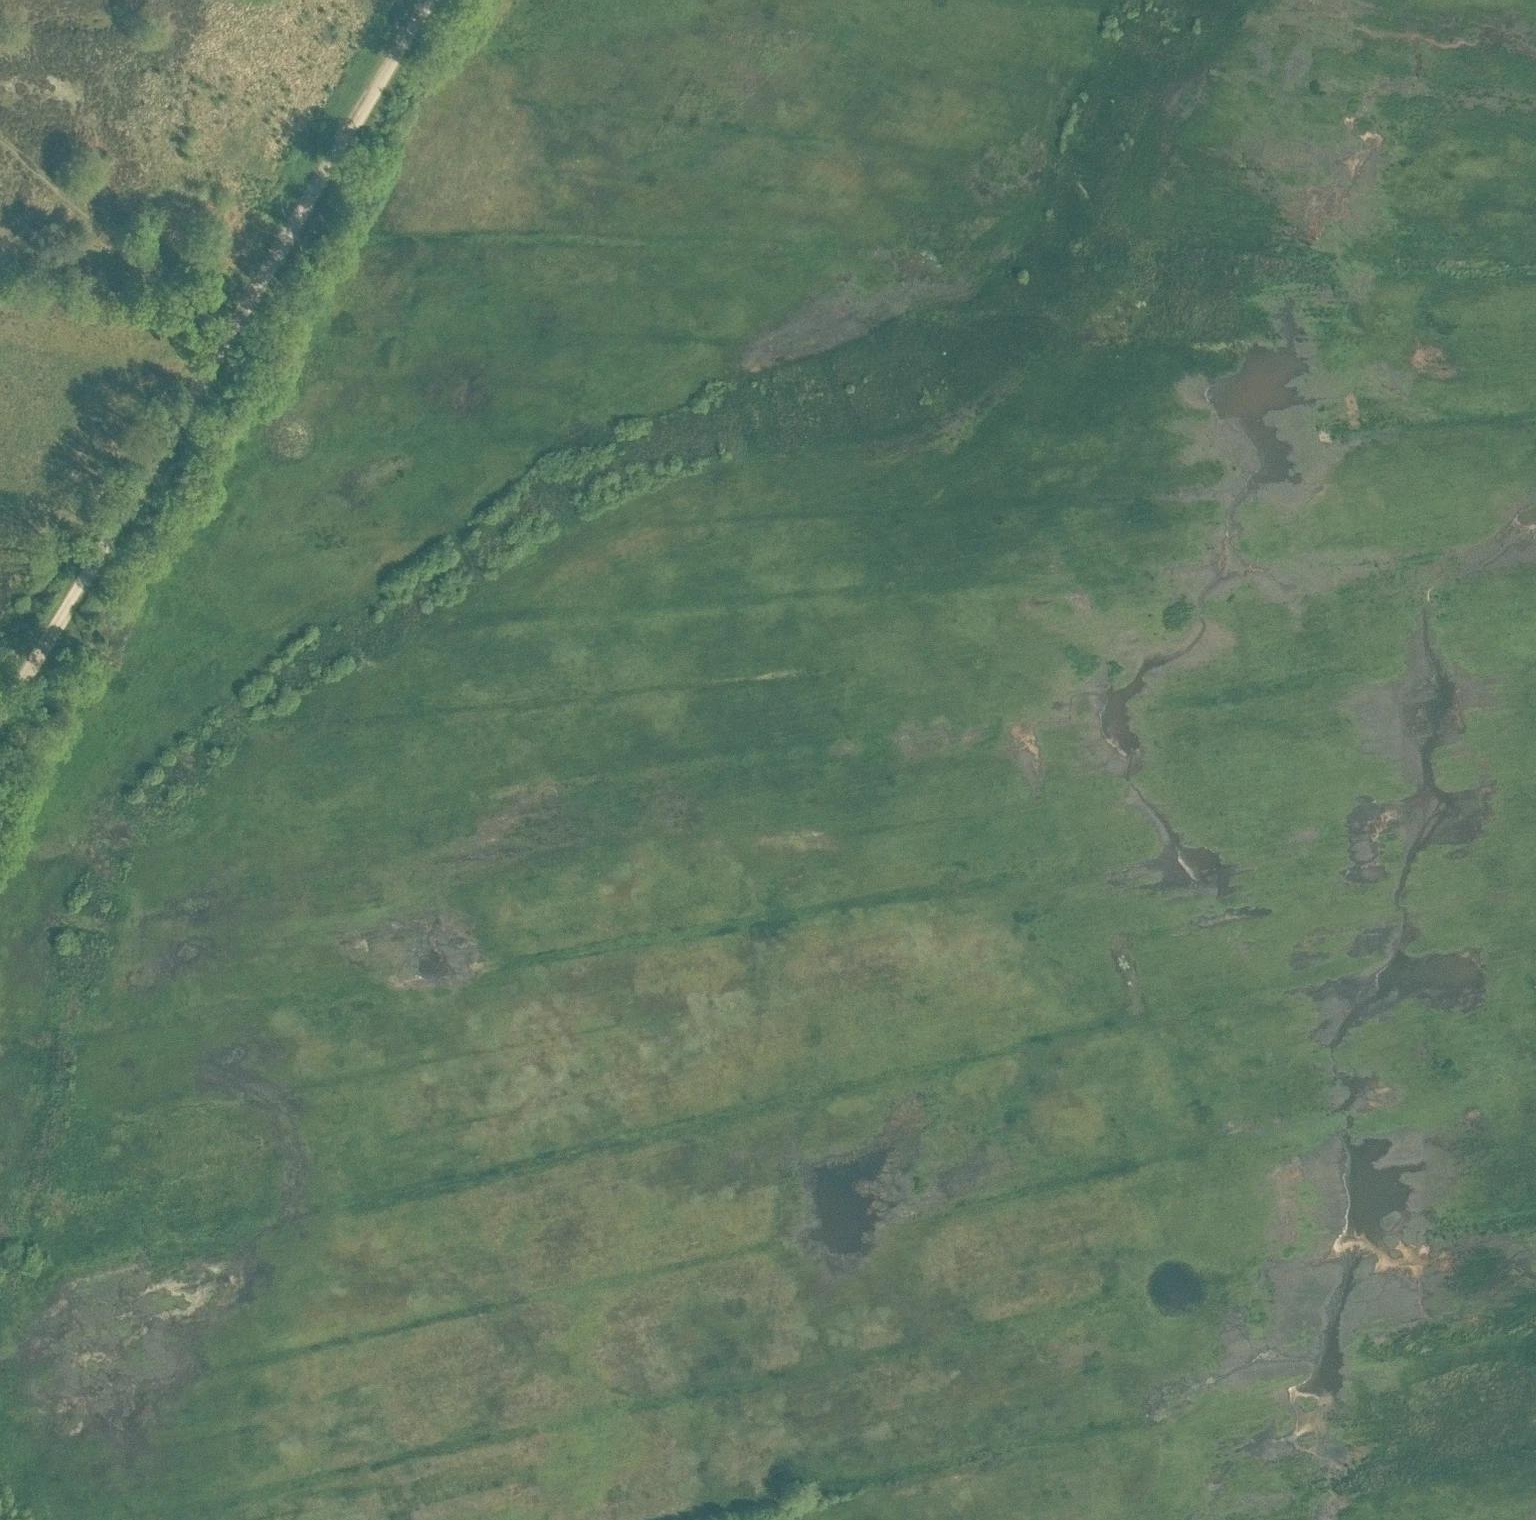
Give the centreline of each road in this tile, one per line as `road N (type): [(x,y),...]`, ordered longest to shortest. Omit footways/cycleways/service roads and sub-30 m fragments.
road 1 (track): [(242,314),(0,714)]
road 2 (track): [(427,0),(242,314)]

